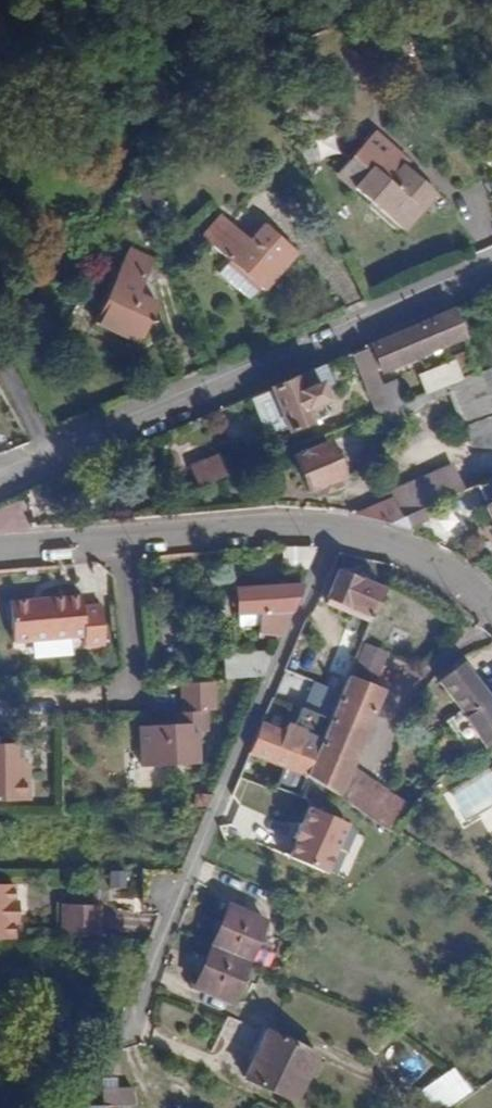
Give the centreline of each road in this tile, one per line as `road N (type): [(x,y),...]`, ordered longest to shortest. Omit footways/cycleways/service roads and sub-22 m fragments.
road 1 (residential): [(336,530),(122,1031)]
road 2 (residential): [(0,479),(491,268)]
road 3 (residential): [(124,536),(288,522),(336,530)]
road 4 (residential): [(336,530),(421,555),(491,605)]
road 5 (unclassified): [(124,536),(137,686)]
road 6 (residential): [(0,548),(124,536)]

